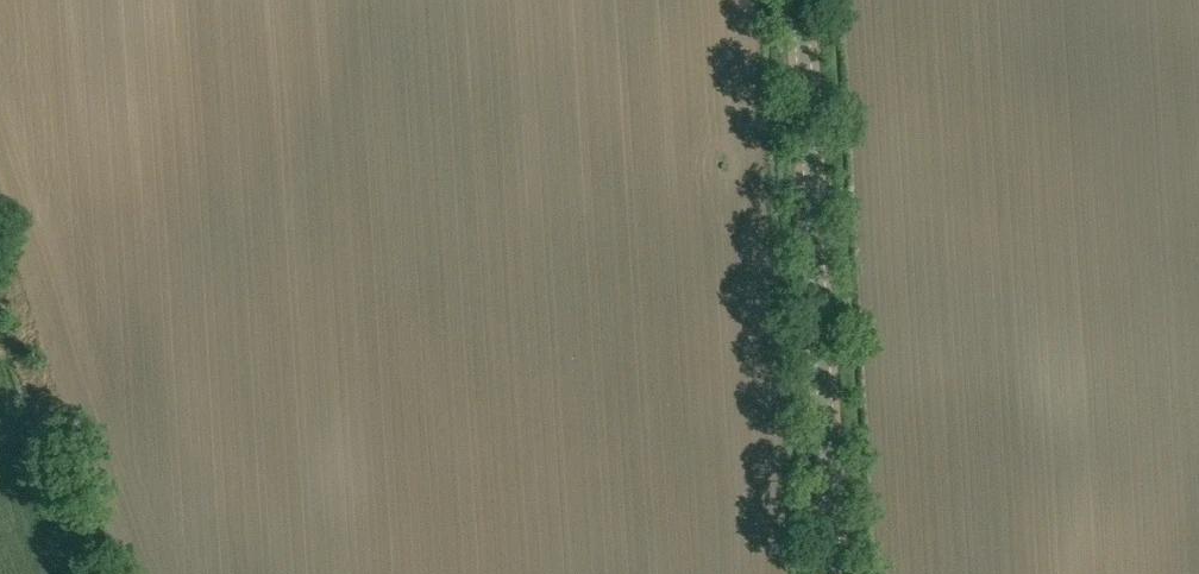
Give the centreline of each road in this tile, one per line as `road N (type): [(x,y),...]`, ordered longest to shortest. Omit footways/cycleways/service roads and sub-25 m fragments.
road 1 (tertiary): [(834,573),(799,0)]

